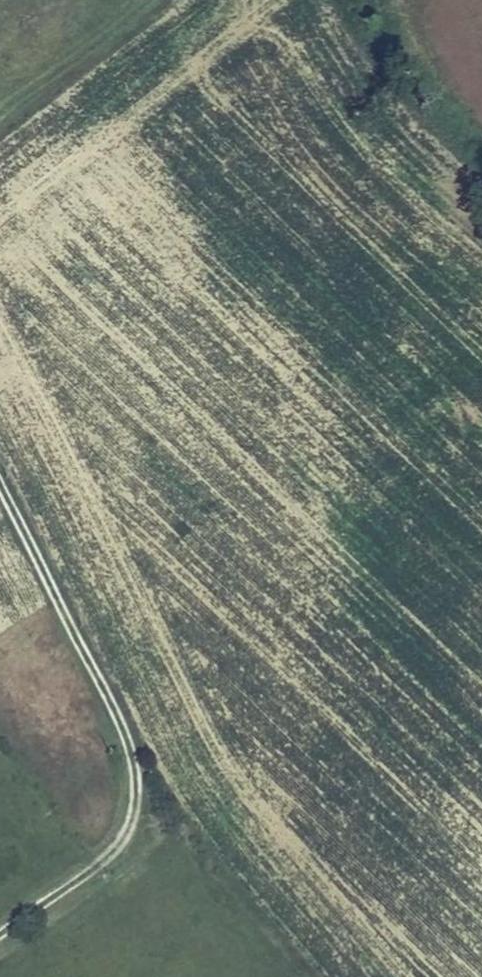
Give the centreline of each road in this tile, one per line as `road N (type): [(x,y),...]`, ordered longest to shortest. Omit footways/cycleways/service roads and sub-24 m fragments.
road 1 (track): [(0,494),(125,742),(131,815),(104,859),(0,928)]

